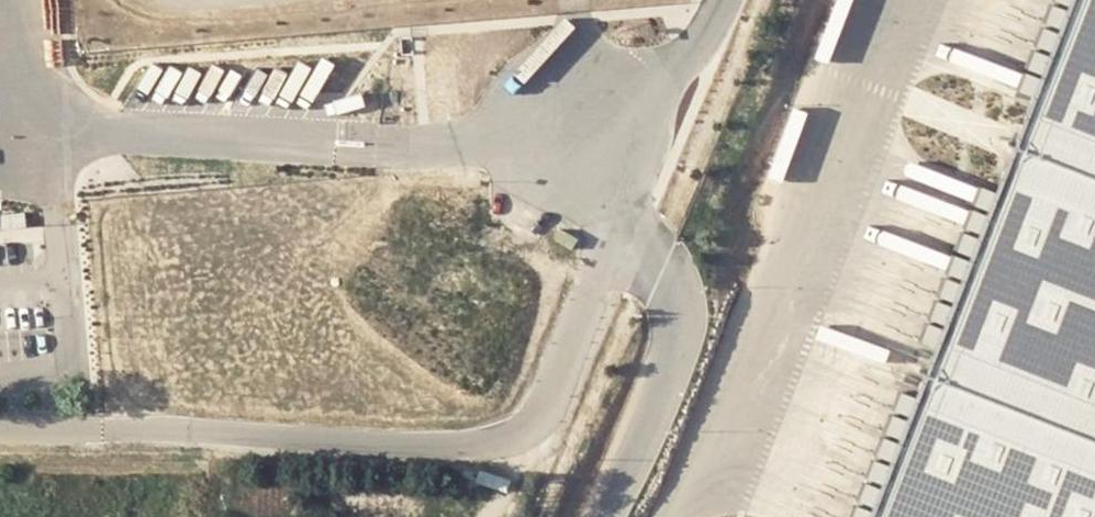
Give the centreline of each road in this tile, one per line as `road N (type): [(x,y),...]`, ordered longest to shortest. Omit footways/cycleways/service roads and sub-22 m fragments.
road 1 (unclassified): [(606,191),(616,225),(555,396),(541,419),(501,445),(0,423)]
road 2 (unclassified): [(631,98),(595,73),(574,71),(536,87),(517,121),(521,159),(547,188),(585,196),(606,191)]
road 3 (unclassified): [(725,0),(696,49),(631,98)]

